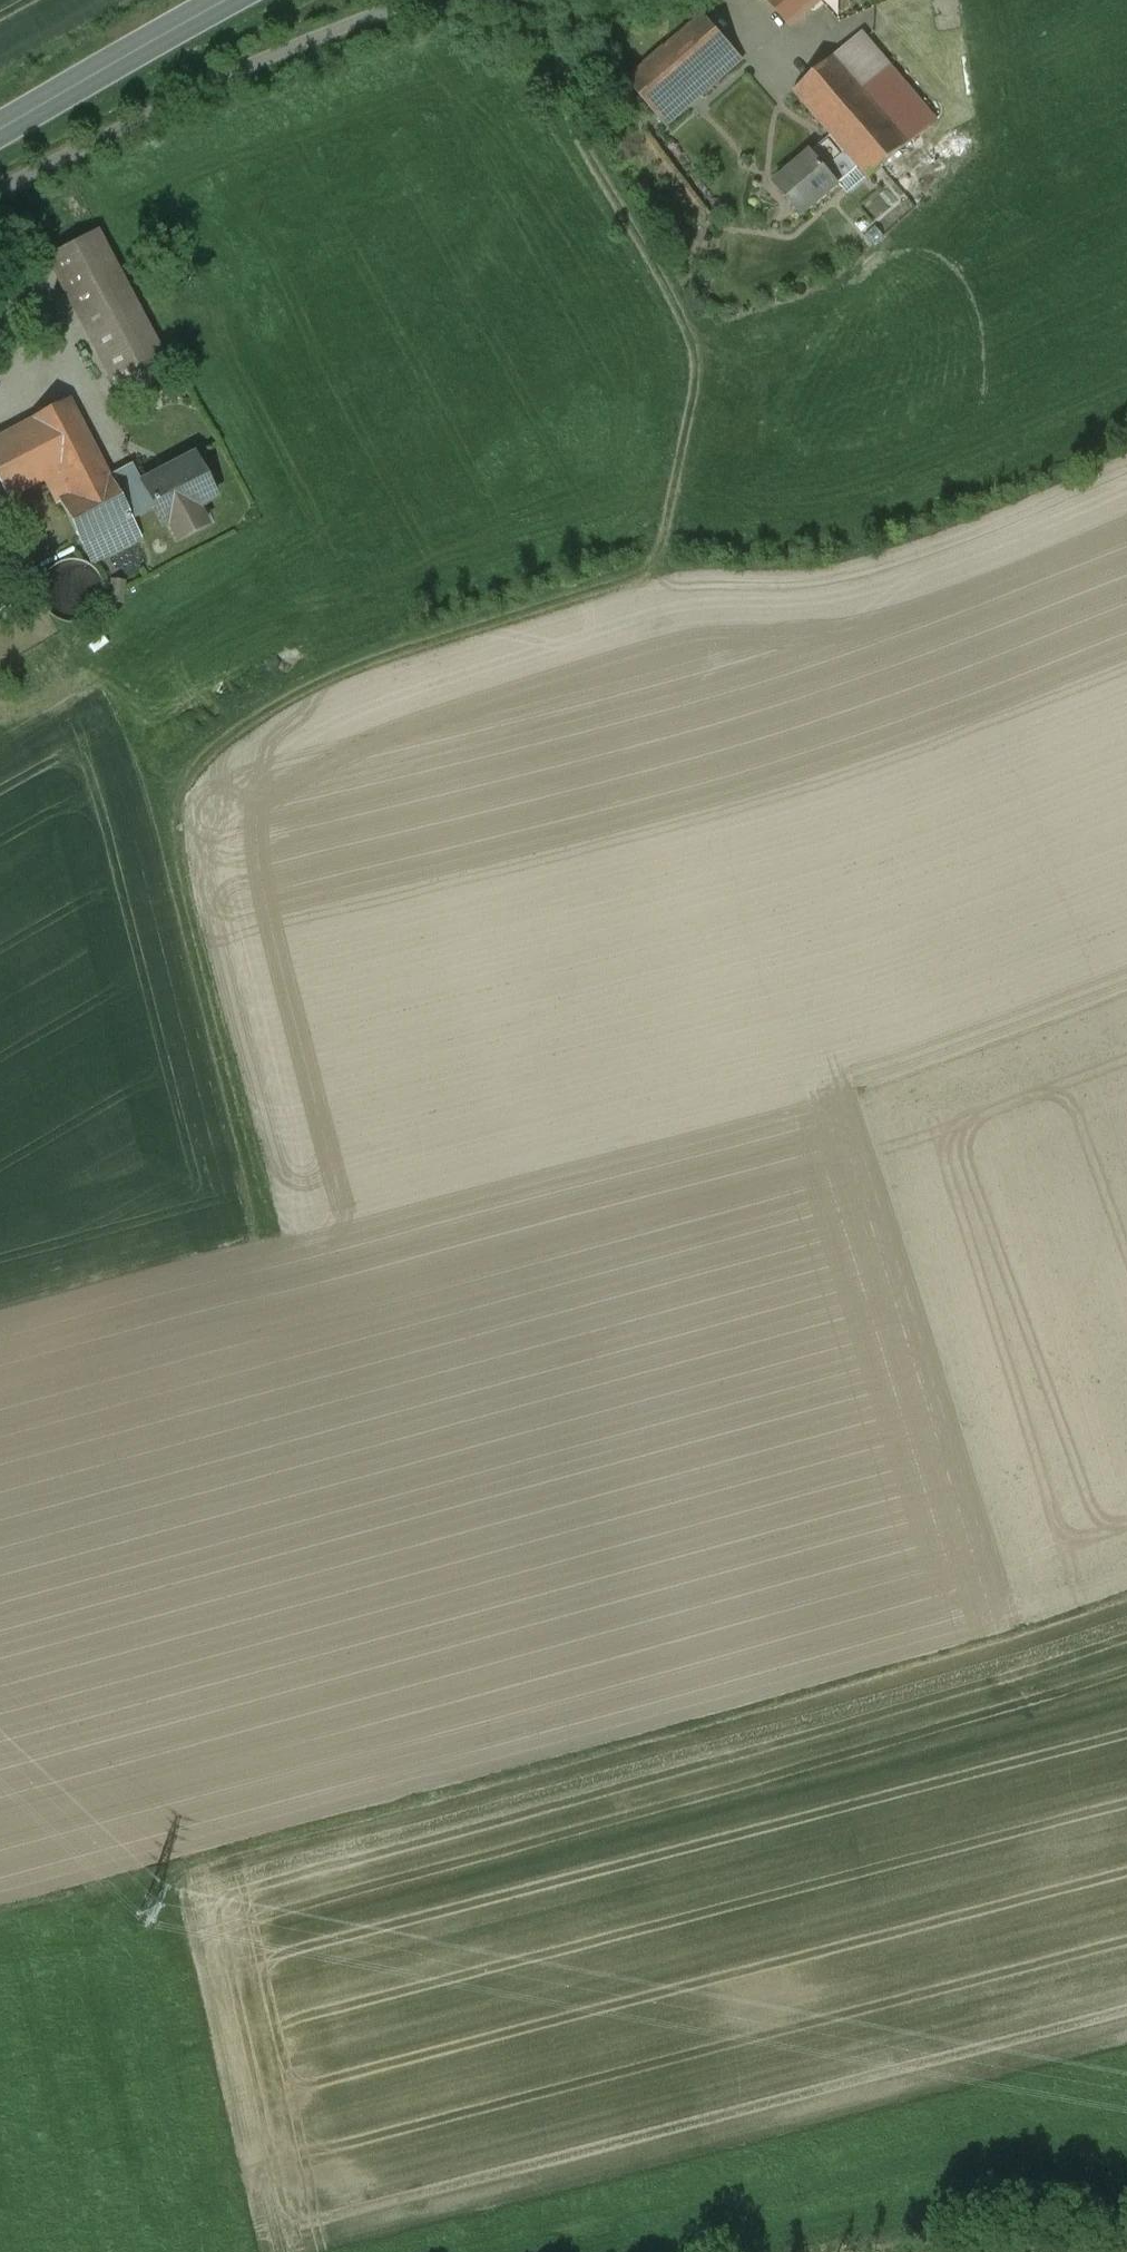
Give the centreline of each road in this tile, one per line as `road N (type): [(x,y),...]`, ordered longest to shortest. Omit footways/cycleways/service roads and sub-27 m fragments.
road 1 (track): [(554,0),(576,132),(687,311),(696,351),(659,578),(409,654),(276,711),(185,767),(178,832),(280,1234)]
road 2 (primary): [(225,0),(0,129)]

